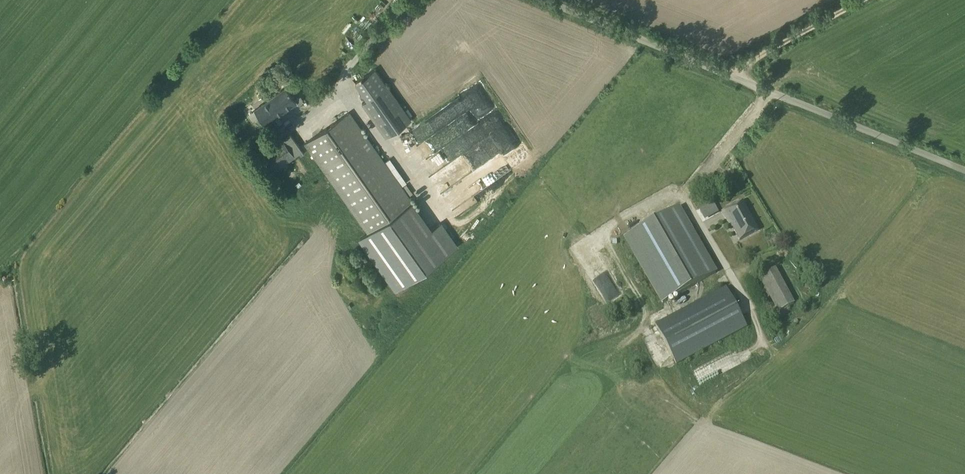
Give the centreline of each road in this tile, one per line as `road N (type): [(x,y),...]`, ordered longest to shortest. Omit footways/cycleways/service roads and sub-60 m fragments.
road 1 (unclassified): [(542,0),(964,171)]
road 2 (track): [(863,0),(734,77)]

